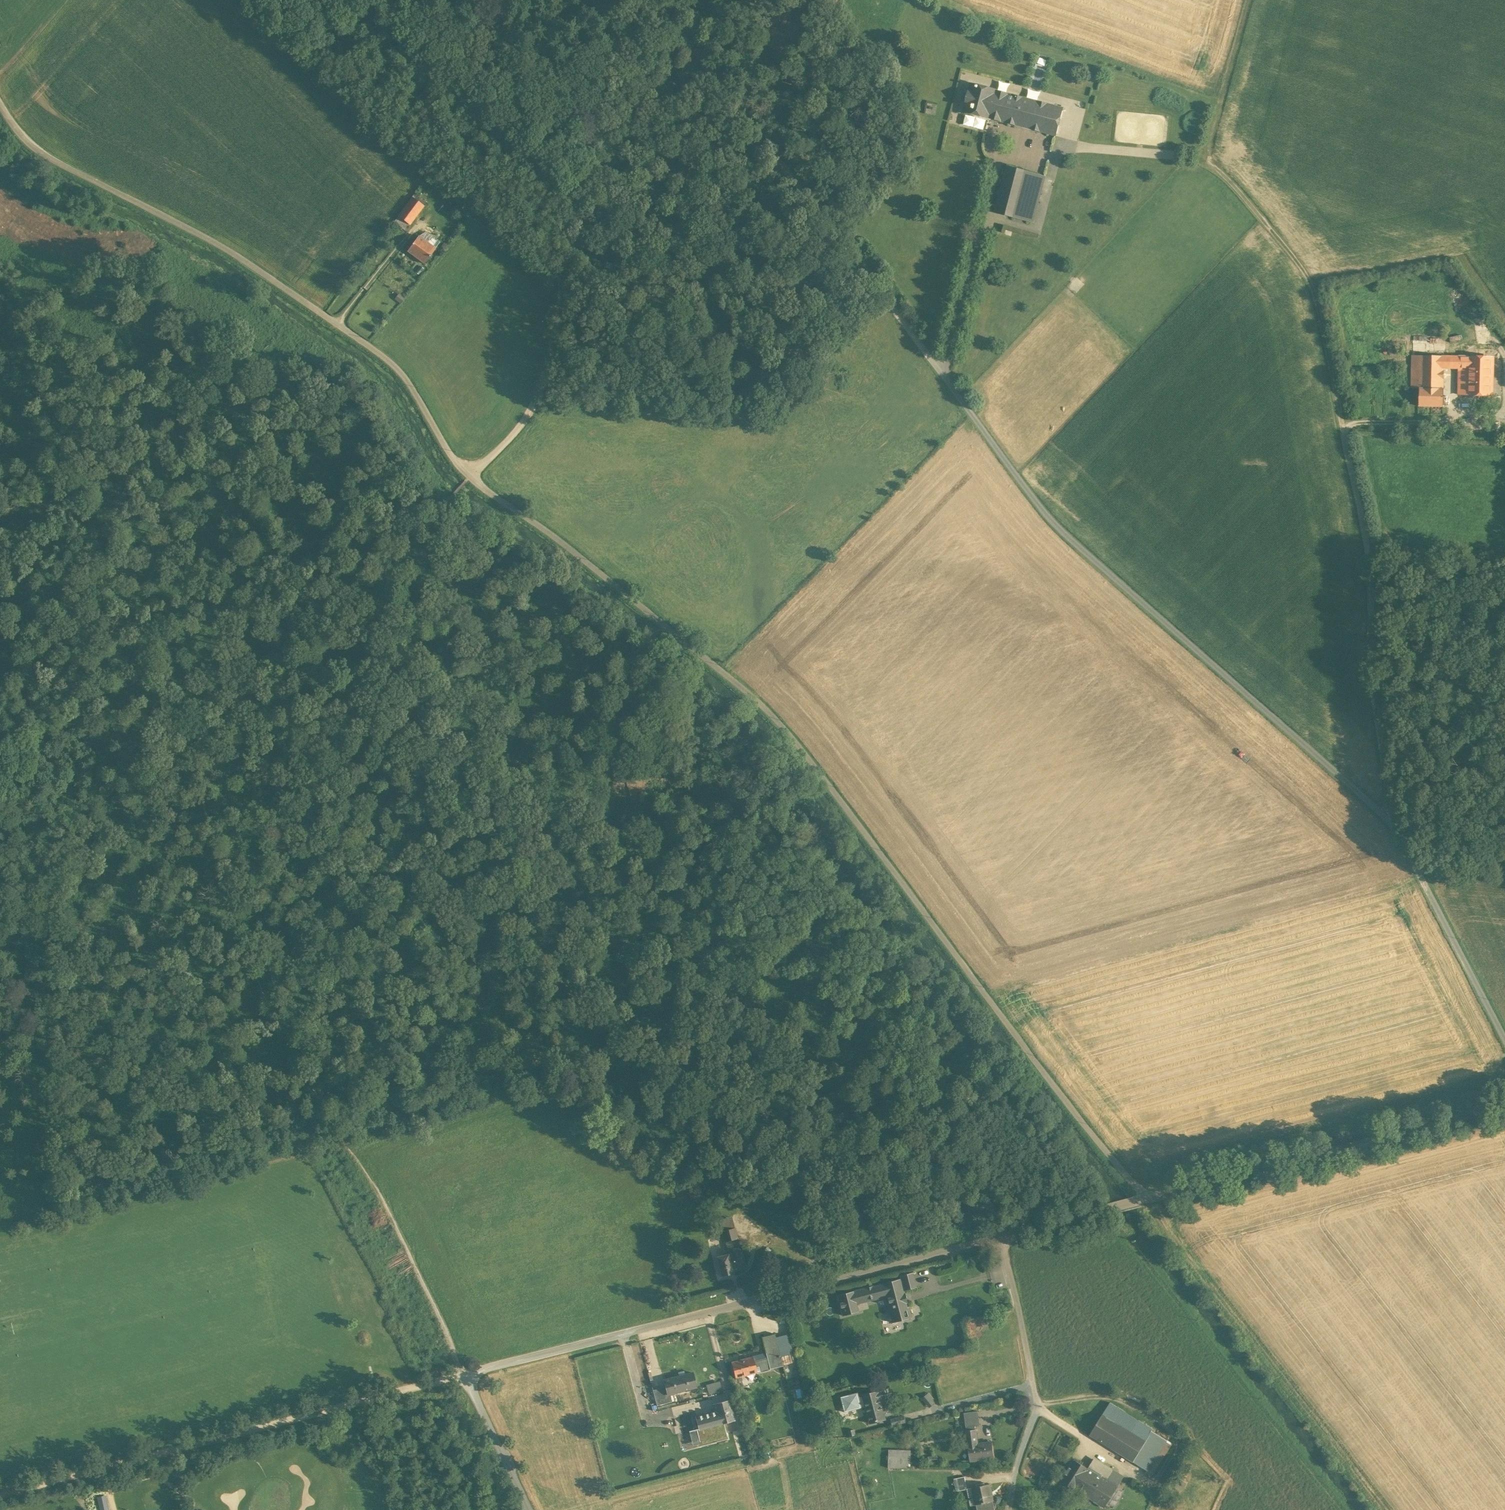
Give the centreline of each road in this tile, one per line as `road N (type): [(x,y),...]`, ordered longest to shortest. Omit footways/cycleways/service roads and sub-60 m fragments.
road 1 (unclassified): [(1146,1198),(874,827),(796,733),(713,653),(611,570),(471,476),(402,371),(381,355),(217,242),(50,159),(15,127),(0,100)]
road 2 (unclassified): [(1504,1027),(1394,816),(1056,517),(857,246)]
road 3 (track): [(1394,816),(1373,524),(1312,277),(1221,166),(1079,145)]
road 4 (unclassified): [(462,1374),(1146,1198)]
road 5 (track): [(471,476),(526,418),(549,364),(617,0)]
road 6 (track): [(462,1374),(0,1495)]
road 7 (unclassified): [(1146,1198),(1504,1108)]
road 8 (track): [(857,246),(652,0)]
road 9 (track): [(1252,0),(1209,162)]
road 10 (track): [(1345,422),(1498,422)]
road 11 (unclassified): [(462,1374),(526,1509)]

